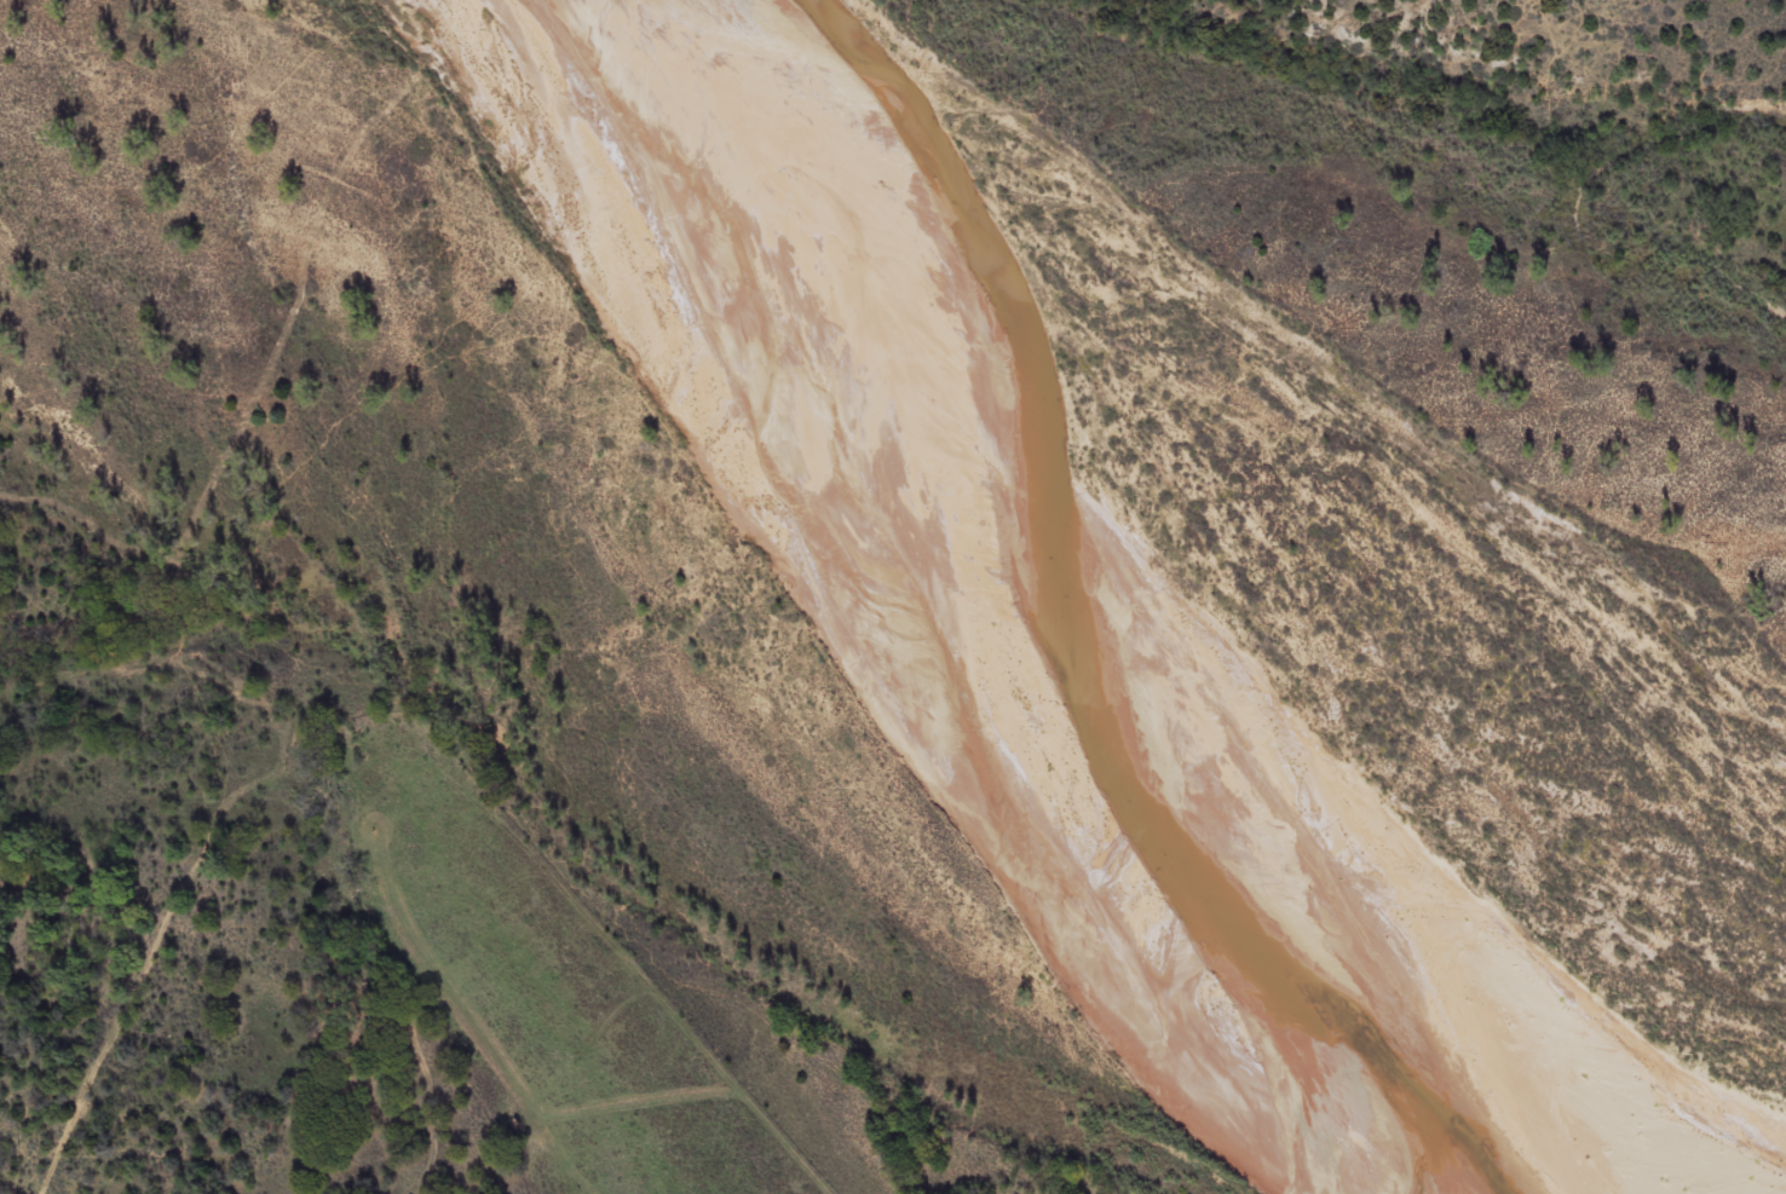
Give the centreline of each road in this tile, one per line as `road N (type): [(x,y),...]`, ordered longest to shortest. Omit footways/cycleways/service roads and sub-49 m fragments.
road 1 (residential): [(55,1193),(91,1100),(85,1013),(47,956),(0,916)]

